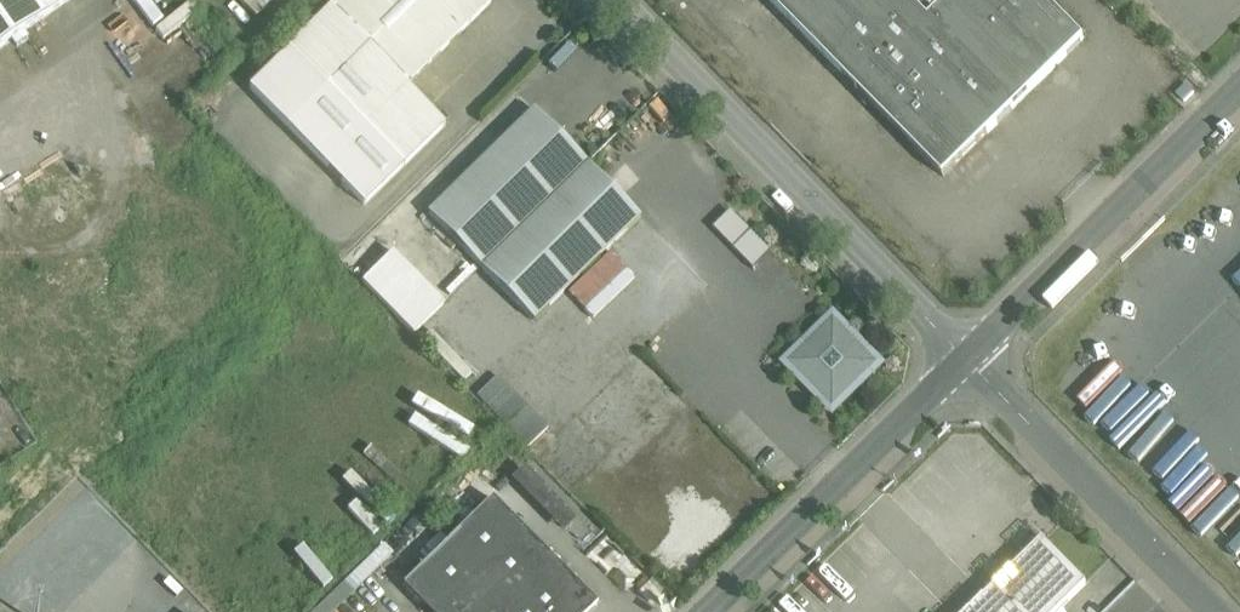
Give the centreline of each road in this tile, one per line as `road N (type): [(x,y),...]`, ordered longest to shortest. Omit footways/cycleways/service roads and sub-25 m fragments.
road 1 (unclassified): [(971,360),(626,0)]
road 2 (residential): [(1239,92),(971,360)]
road 3 (residential): [(971,360),(709,611)]
road 4 (residential): [(1214,611),(971,360)]

